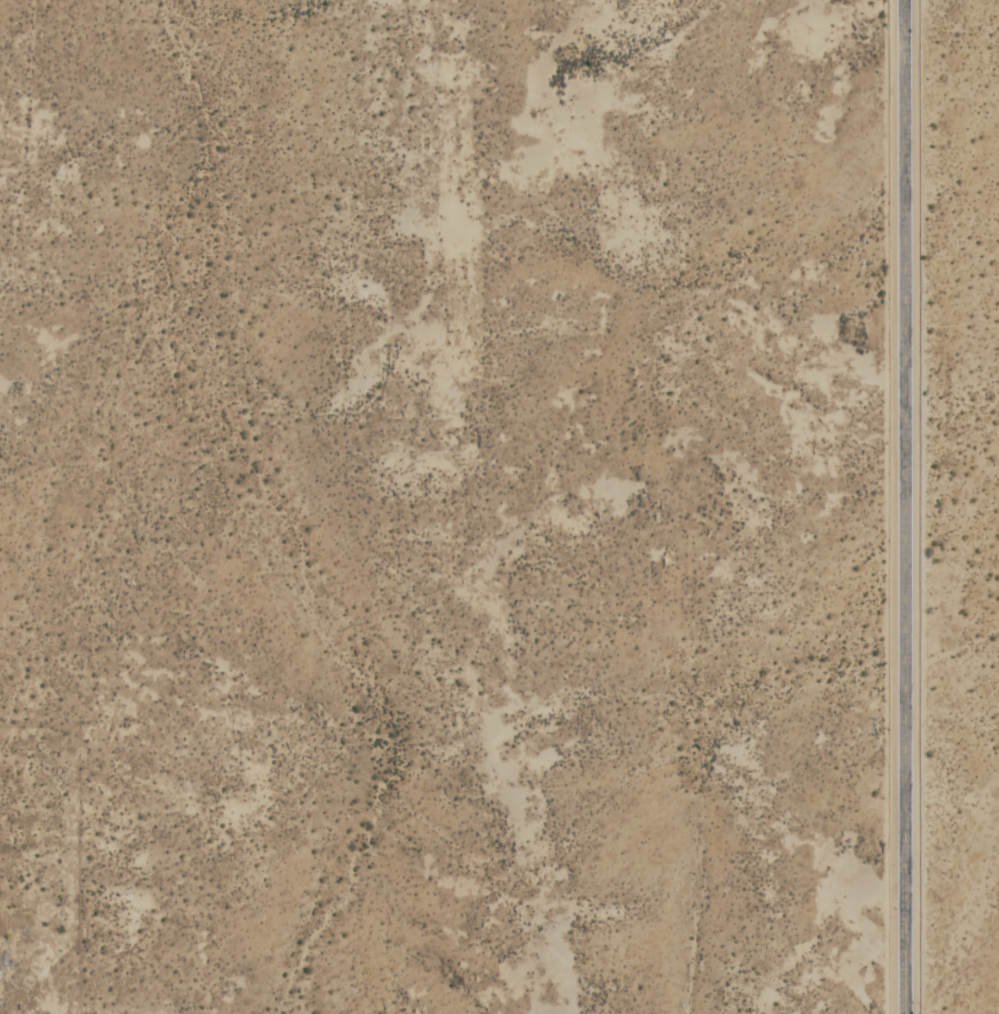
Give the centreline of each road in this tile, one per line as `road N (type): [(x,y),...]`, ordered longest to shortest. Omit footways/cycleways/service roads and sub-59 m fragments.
road 1 (tertiary): [(904,0),(907,1013)]

